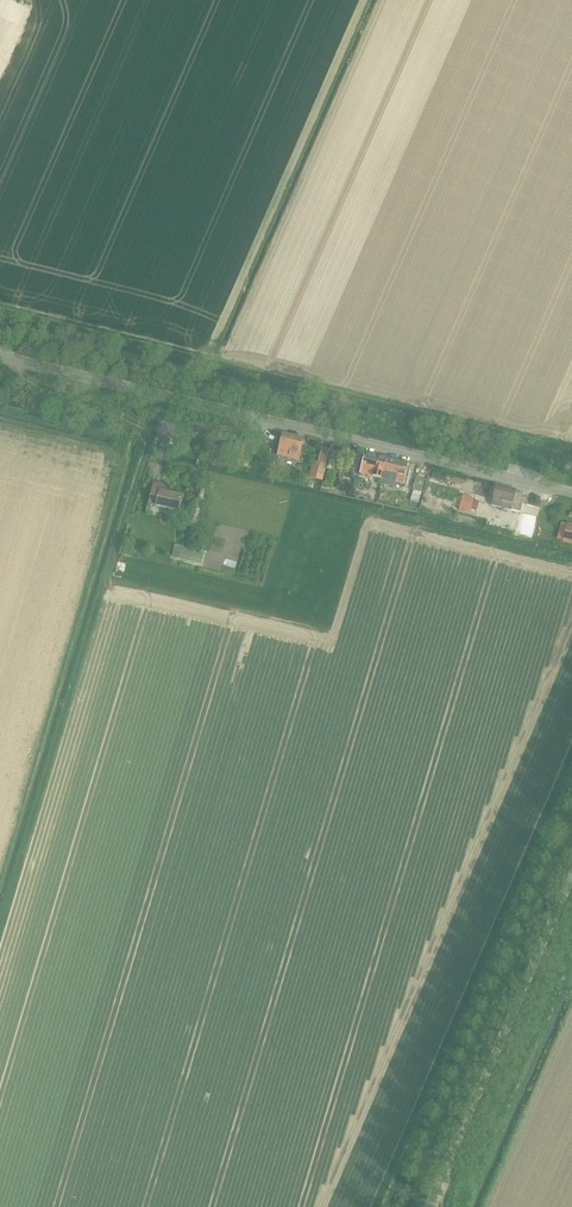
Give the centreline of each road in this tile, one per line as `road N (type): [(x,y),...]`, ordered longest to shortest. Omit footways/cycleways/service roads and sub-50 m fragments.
road 1 (unclassified): [(571,493),(0,356)]
road 2 (track): [(571,564),(369,513),(334,633),(106,581)]
road 3 (track): [(151,427),(0,935)]
road 4 (track): [(379,1206),(571,760)]
road 5 (unclassified): [(428,1206),(571,876)]
road 6 (track): [(571,1013),(486,1206)]
road 7 (track): [(158,427),(35,382),(5,357)]

